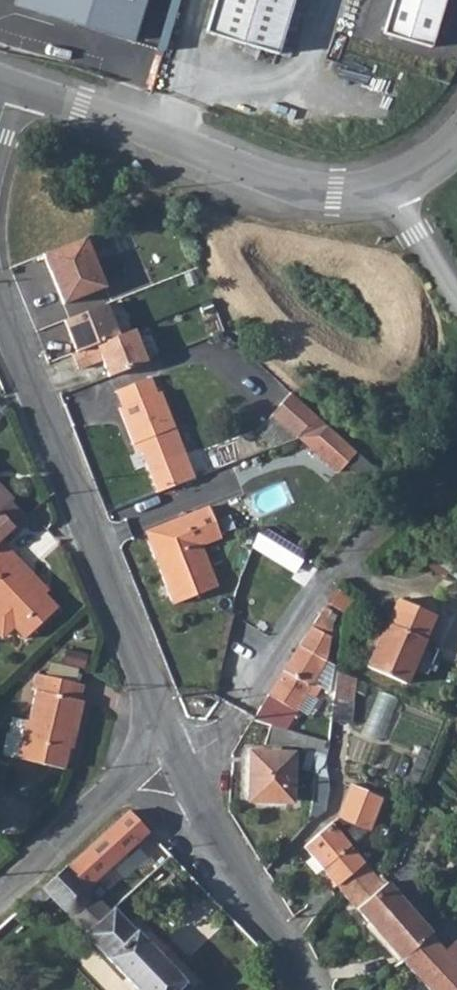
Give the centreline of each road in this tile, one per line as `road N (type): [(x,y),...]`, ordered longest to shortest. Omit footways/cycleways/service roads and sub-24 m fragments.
road 1 (residential): [(0,318),(181,763)]
road 2 (residential): [(456,139),(391,186),(310,189),(15,87)]
road 3 (residential): [(181,763),(236,725),(317,600),(420,496)]
road 4 (residential): [(181,763),(306,989)]
road 5 (residential): [(0,897),(103,805),(181,763)]

